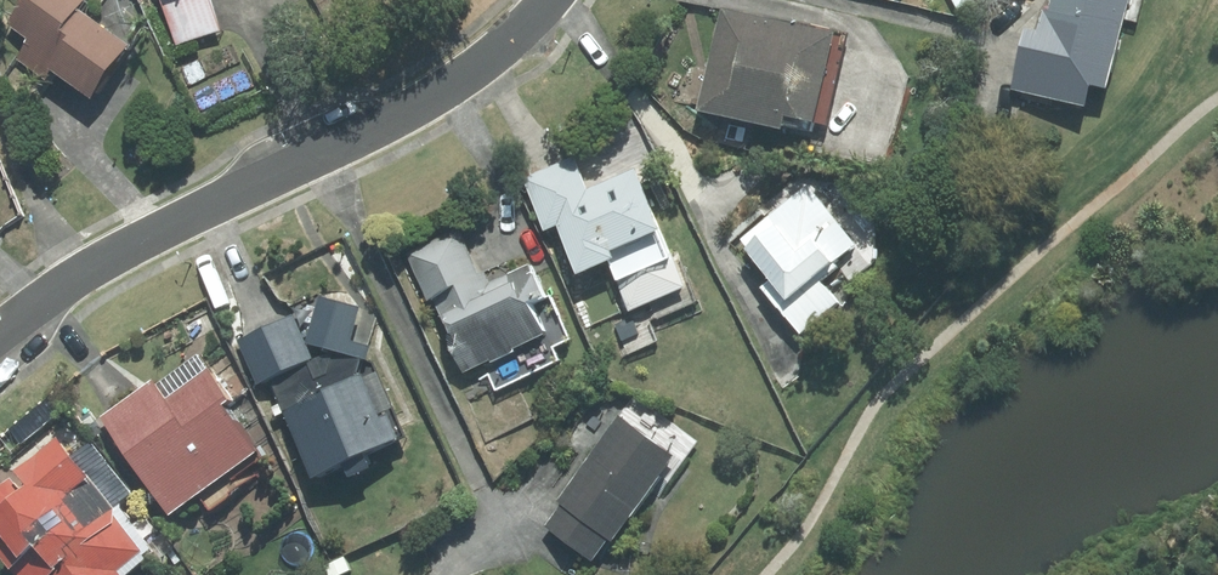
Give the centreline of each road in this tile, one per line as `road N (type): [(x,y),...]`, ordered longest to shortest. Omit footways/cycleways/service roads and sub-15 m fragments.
road 1 (residential): [(0,331),(114,256),(427,108),(489,65),(552,0)]

